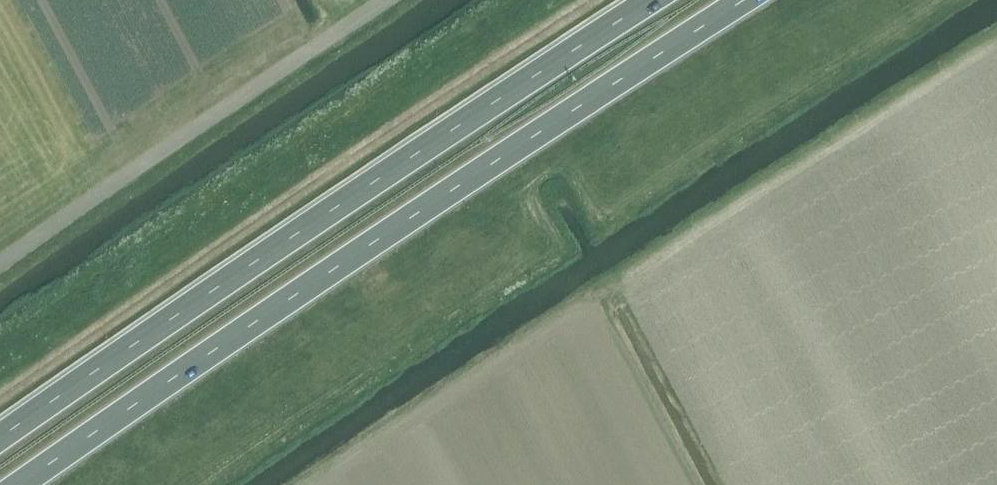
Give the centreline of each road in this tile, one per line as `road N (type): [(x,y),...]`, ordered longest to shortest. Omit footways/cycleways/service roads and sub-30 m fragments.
road 1 (trunk): [(18,484),(744,0)]
road 2 (trunk): [(651,0),(0,437)]

